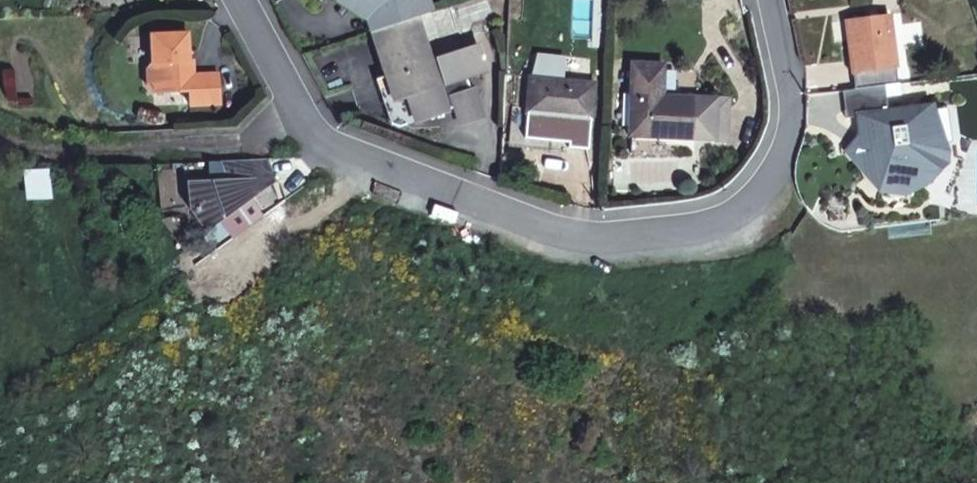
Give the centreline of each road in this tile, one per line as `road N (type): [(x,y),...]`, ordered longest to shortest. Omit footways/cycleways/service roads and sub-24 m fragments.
road 1 (residential): [(310,120),(391,172),(487,213),(571,236),(707,239),(781,166),(786,90),(766,0)]
road 2 (residential): [(310,120),(0,140)]
road 3 (residential): [(236,0),(274,72),(310,120)]

